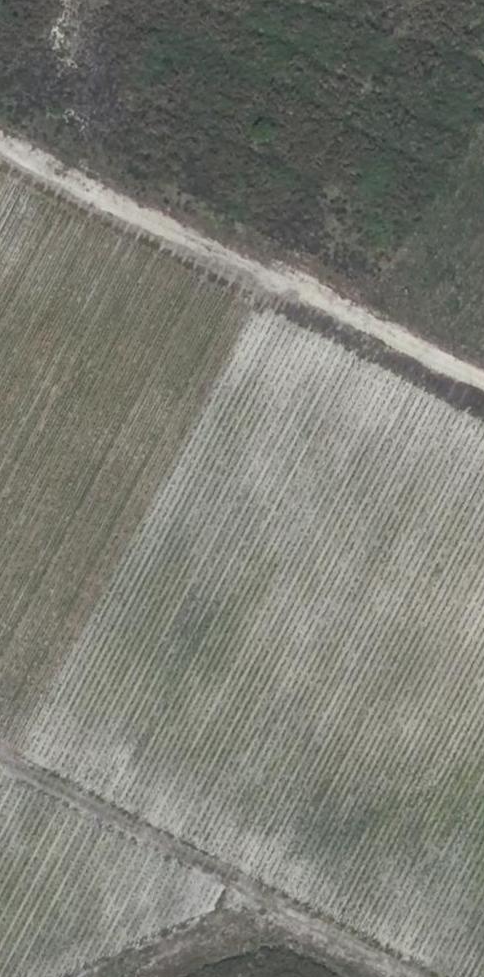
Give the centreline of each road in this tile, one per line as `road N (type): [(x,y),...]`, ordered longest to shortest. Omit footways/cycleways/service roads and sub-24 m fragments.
road 1 (track): [(483,406),(0,153)]
road 2 (track): [(0,769),(394,976)]
road 3 (track): [(269,911),(114,976)]

